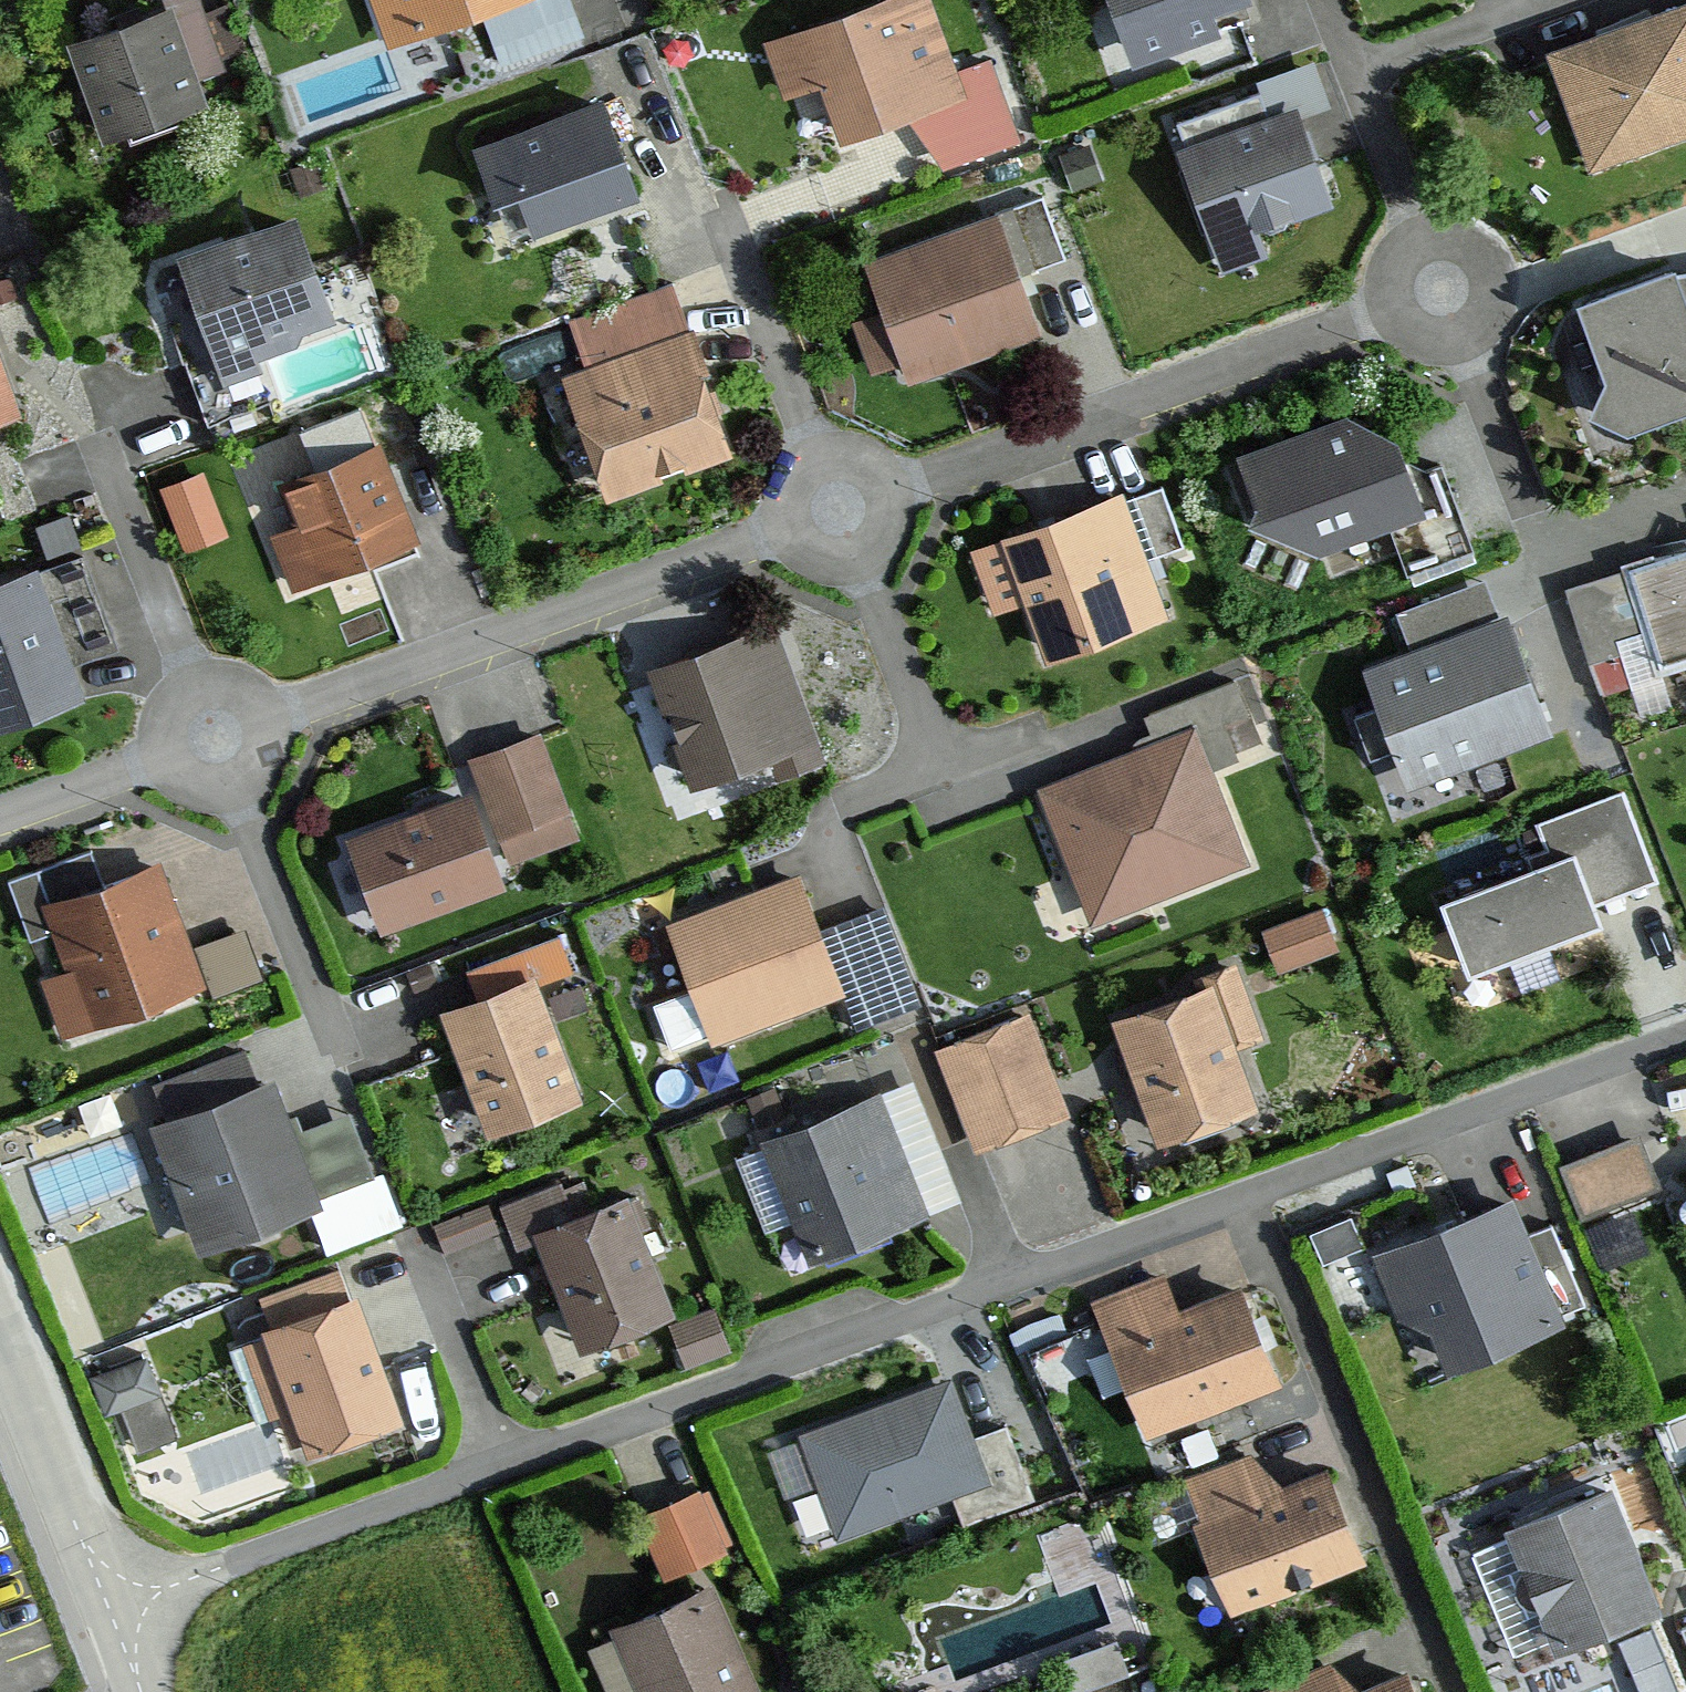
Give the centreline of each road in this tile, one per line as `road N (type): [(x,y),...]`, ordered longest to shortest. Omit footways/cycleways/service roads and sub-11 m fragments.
road 1 (residential): [(116,1606),(1685,1025)]
road 2 (residential): [(0,826),(1440,288)]
road 3 (residential): [(0,1331),(116,1606)]

